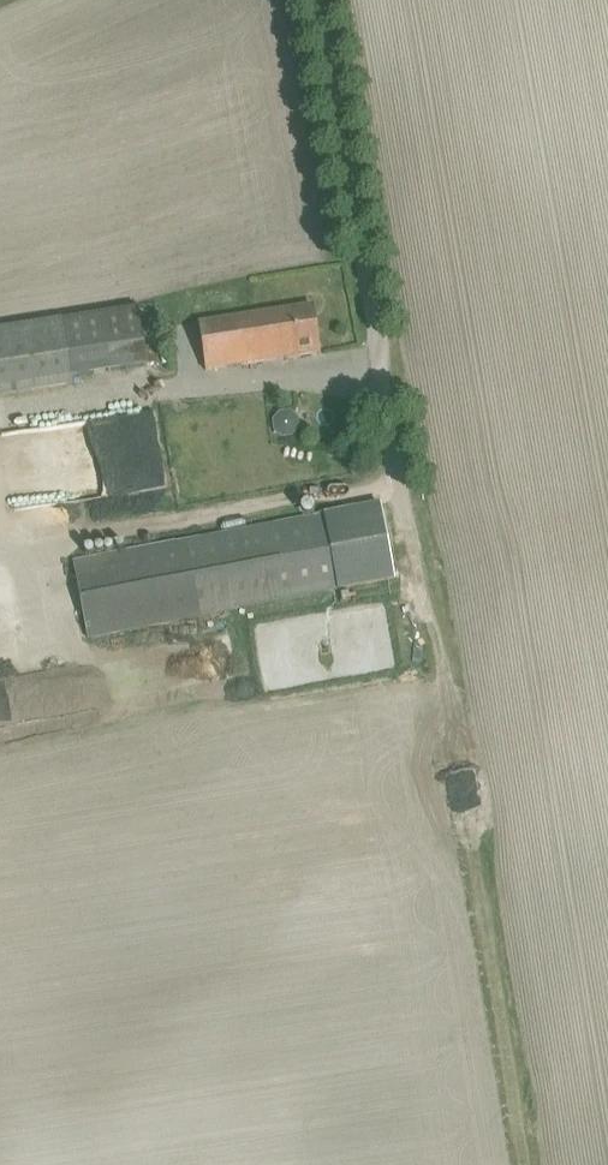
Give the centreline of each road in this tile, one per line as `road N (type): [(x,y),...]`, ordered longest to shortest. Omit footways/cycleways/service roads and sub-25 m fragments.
road 1 (unclassified): [(423,617),(312,0)]

